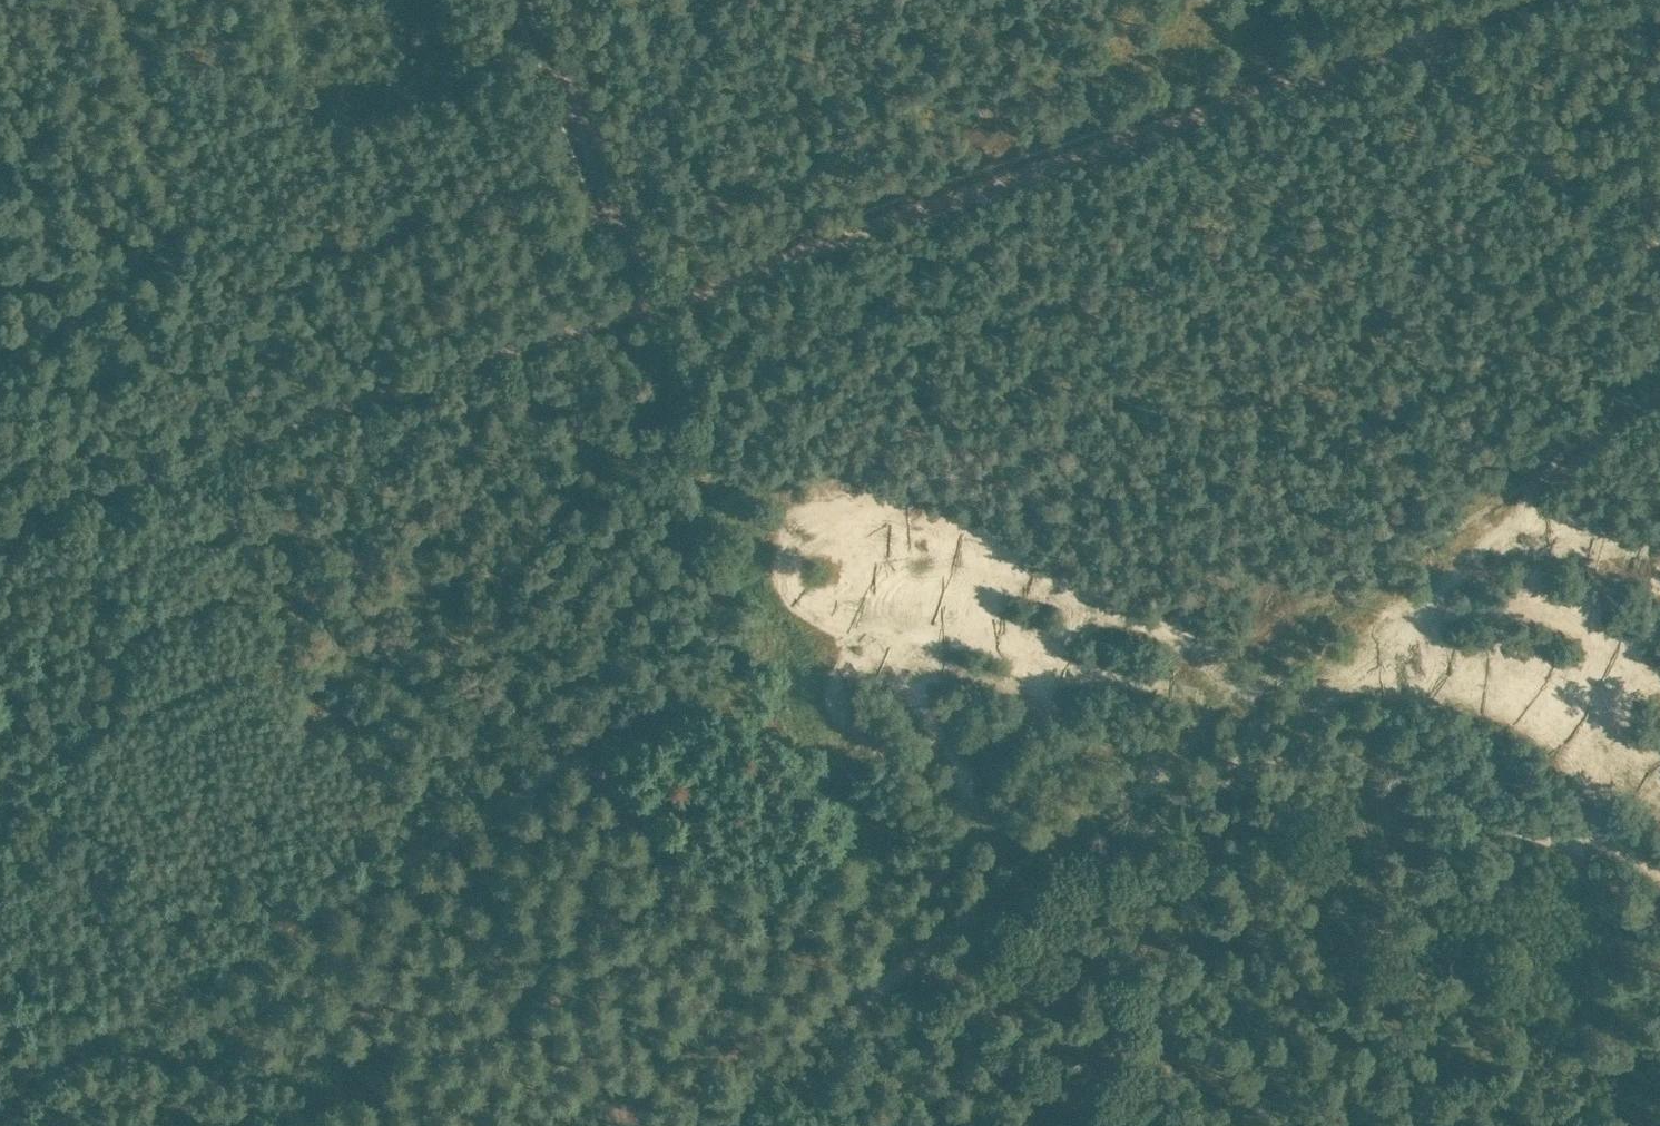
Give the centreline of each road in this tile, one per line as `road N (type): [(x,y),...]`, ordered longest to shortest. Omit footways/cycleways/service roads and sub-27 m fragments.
road 1 (track): [(1412,34),(643,305)]
road 2 (track): [(0,528),(643,305)]
road 3 (track): [(1659,254),(1412,34)]
road 4 (track): [(643,305),(527,0)]
road 5 (track): [(905,972),(863,993),(703,1125)]

